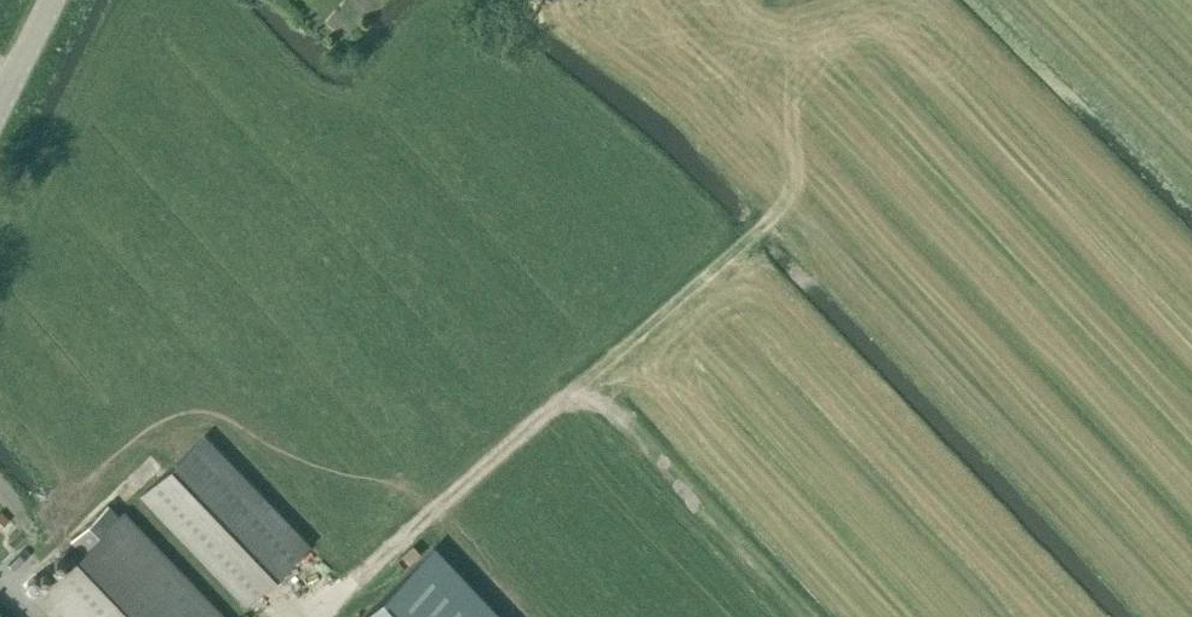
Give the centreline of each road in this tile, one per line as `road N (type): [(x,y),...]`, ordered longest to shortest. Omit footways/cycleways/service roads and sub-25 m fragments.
road 1 (tertiary): [(0,109),(53,0)]

